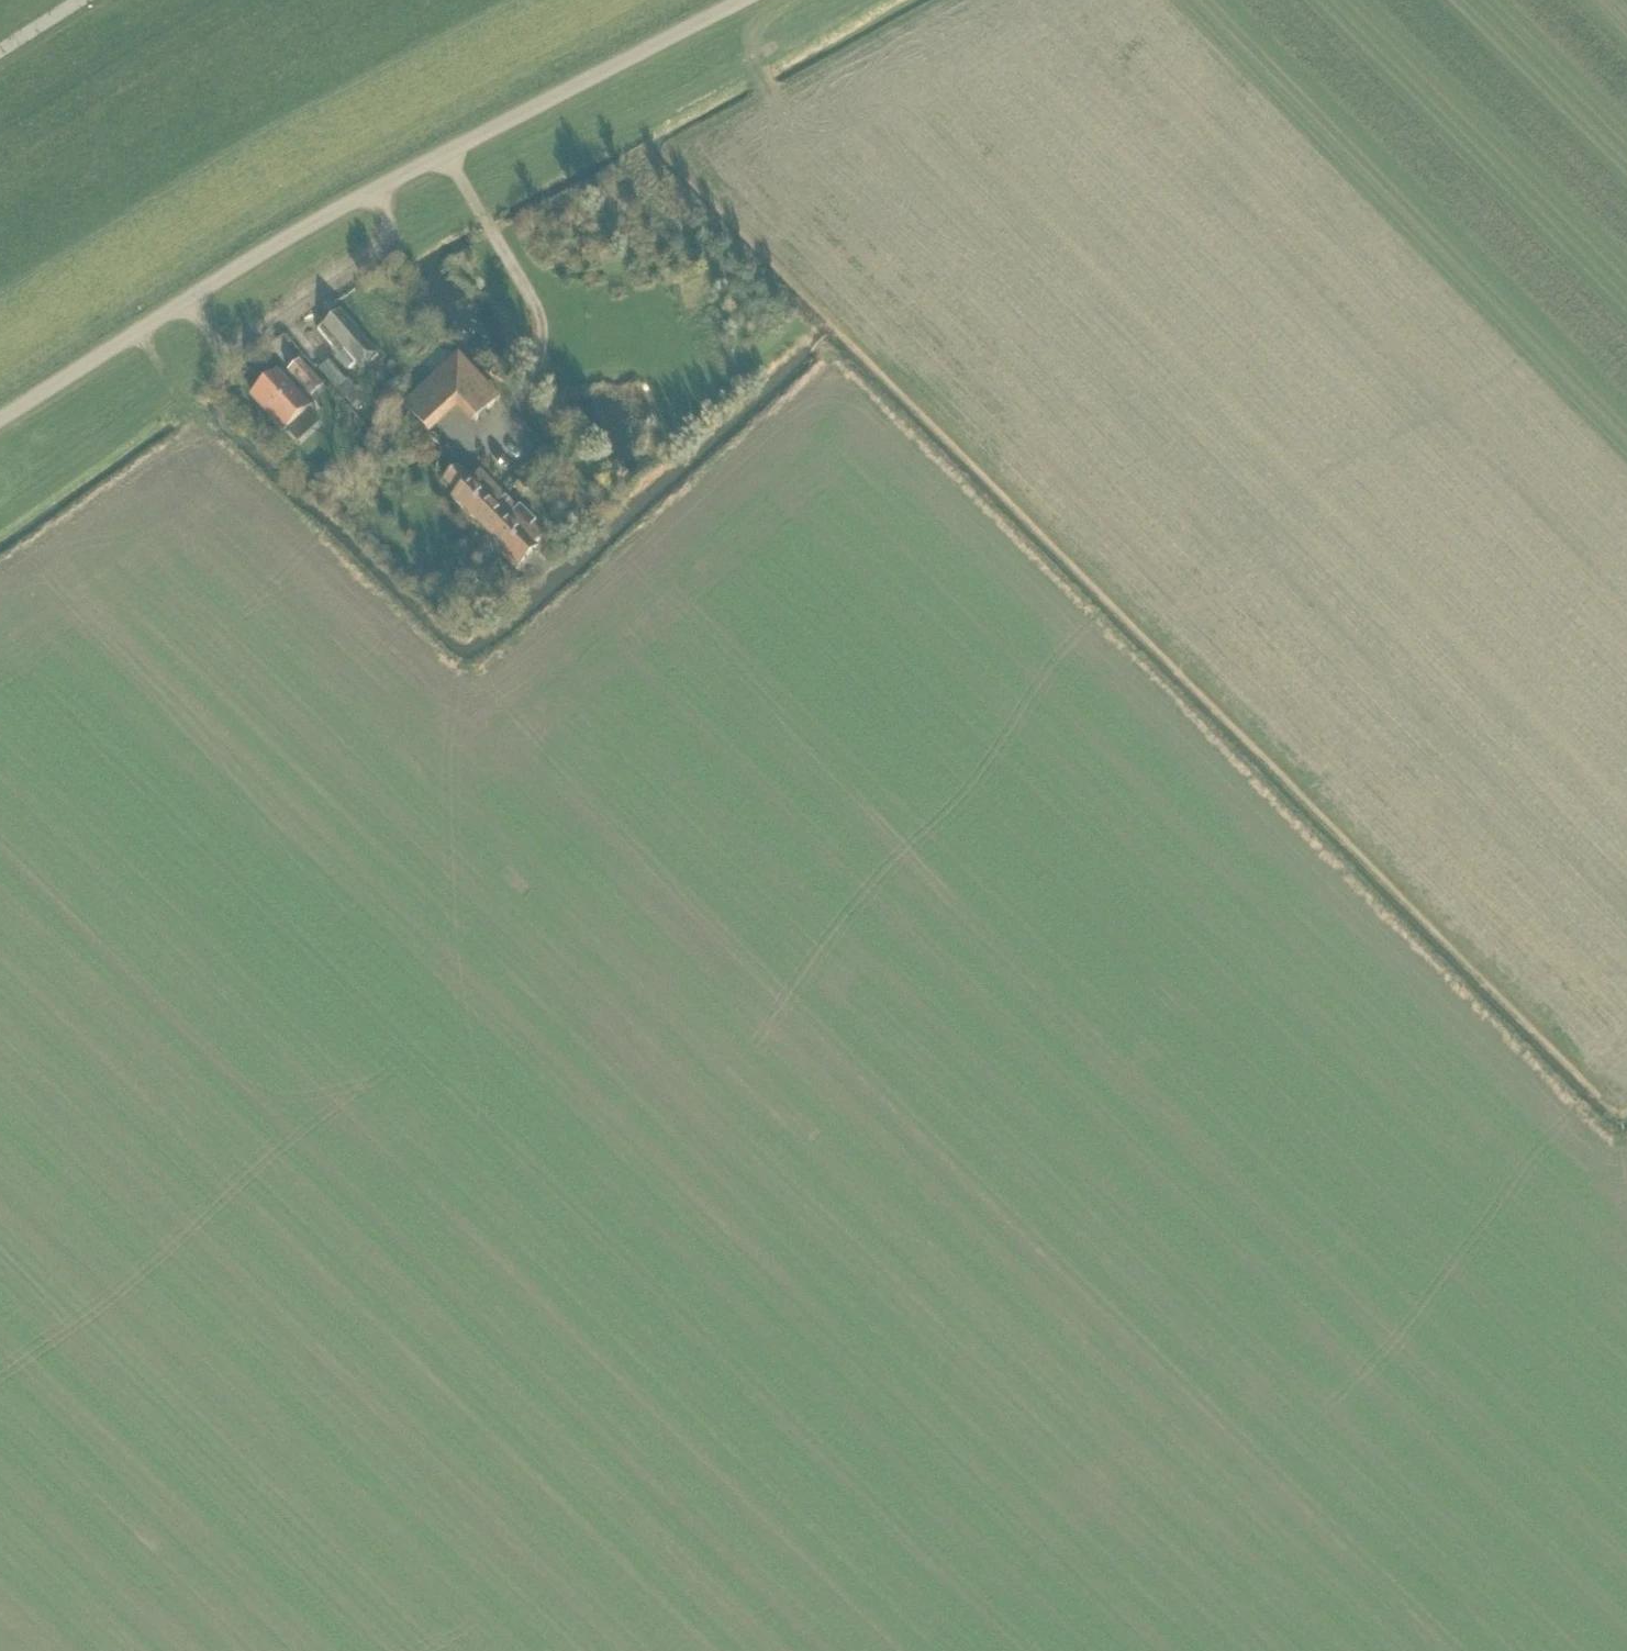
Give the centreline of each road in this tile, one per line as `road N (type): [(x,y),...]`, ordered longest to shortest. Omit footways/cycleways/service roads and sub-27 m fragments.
road 1 (unclassified): [(0,421),(296,236),(746,0)]
road 2 (track): [(445,155),(534,308),(537,361),(517,397)]

